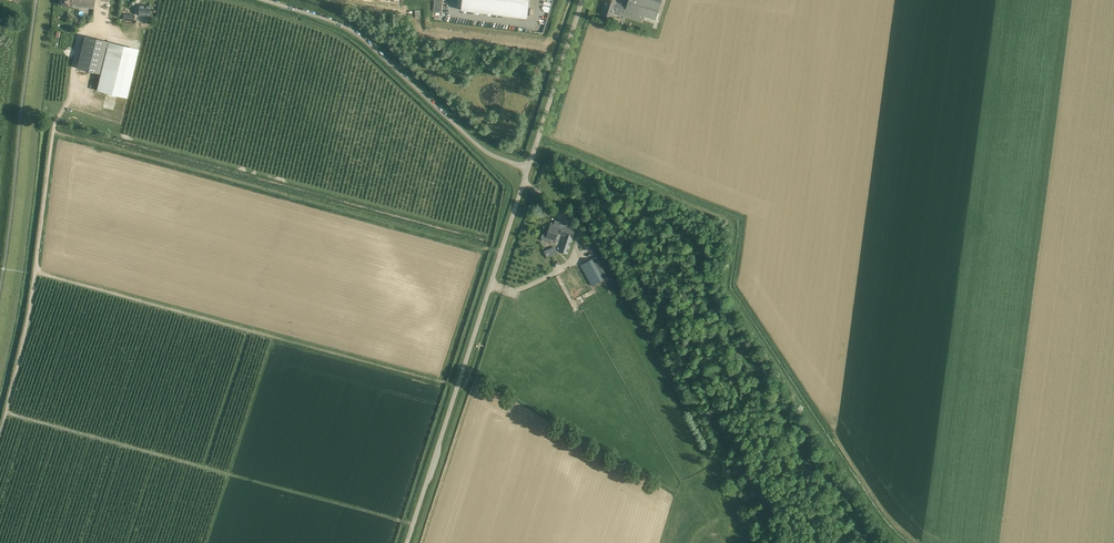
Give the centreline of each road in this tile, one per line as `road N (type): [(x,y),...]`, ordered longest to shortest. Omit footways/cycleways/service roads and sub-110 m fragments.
road 1 (track): [(500,253),(53,132),(36,273),(0,438)]
road 2 (track): [(536,145),(729,221),(726,289),(866,505),(900,542)]
road 3 (unclassified): [(406,542),(581,0)]
road 4 (track): [(551,151),(549,171),(619,281),(752,542)]
road 5 (track): [(36,273),(457,387)]
road 6 (track): [(412,525),(7,414)]
road 7 (track): [(488,250),(392,542)]
road 8 (track): [(53,132),(74,90),(81,35),(95,25),(101,0)]

